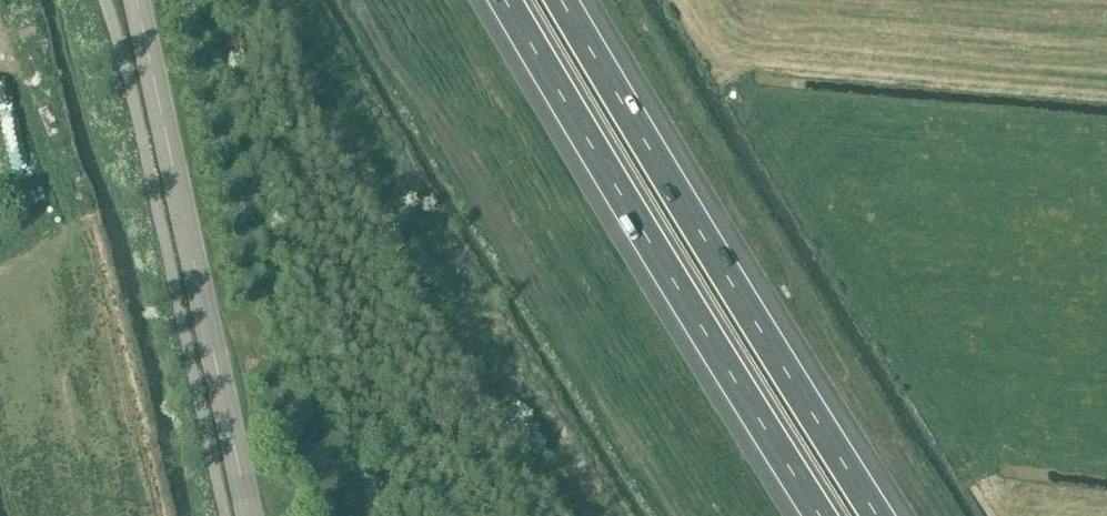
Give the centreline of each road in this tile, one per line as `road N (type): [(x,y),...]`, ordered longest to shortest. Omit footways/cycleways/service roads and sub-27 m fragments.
road 1 (motorway): [(886,515),(578,0)]
road 2 (motorway): [(498,0),(802,515)]
road 3 (tertiary): [(248,515),(136,0)]

